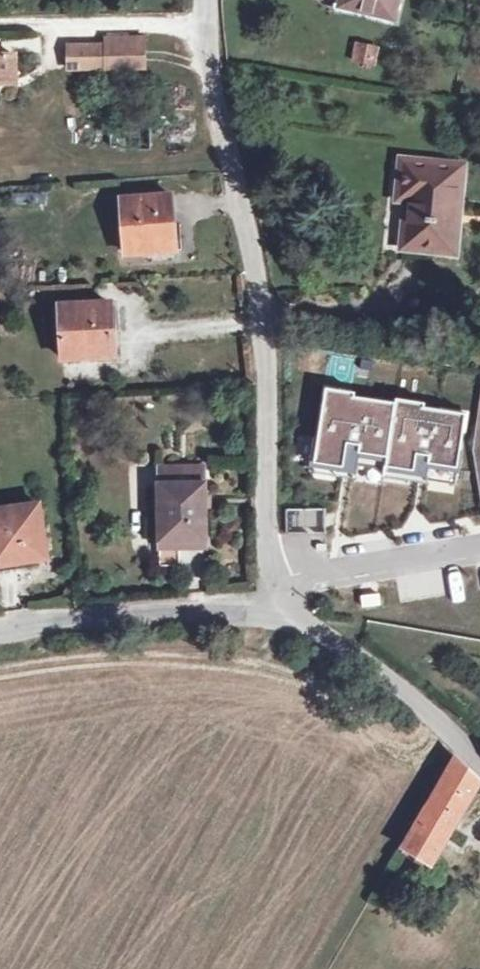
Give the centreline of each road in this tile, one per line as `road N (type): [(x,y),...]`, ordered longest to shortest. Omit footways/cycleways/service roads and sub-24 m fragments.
road 1 (residential): [(197,0),(201,78),(219,159),(267,313),(278,517),(267,611)]
road 2 (residential): [(267,611),(0,636)]
road 3 (residential): [(267,611),(416,705),(479,762)]

